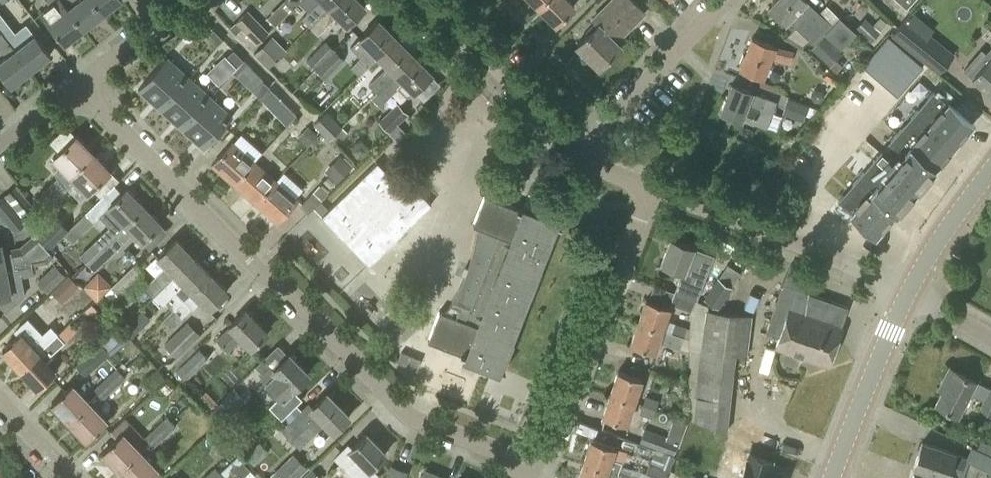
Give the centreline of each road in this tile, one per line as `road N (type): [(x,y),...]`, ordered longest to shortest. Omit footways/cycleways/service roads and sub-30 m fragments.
road 1 (residential): [(533,468),(406,415),(109,115),(94,94),(95,69)]
road 2 (residential): [(533,468),(555,448),(656,194)]
road 3 (residential): [(911,288),(656,194)]
road 4 (residential): [(585,154),(430,0)]
road 5 (residential): [(585,154),(728,0)]
road 6 (tertiary): [(832,477),(911,288)]
road 7 (tertiary): [(911,288),(990,171)]
road 8 (residential): [(0,144),(95,69)]

